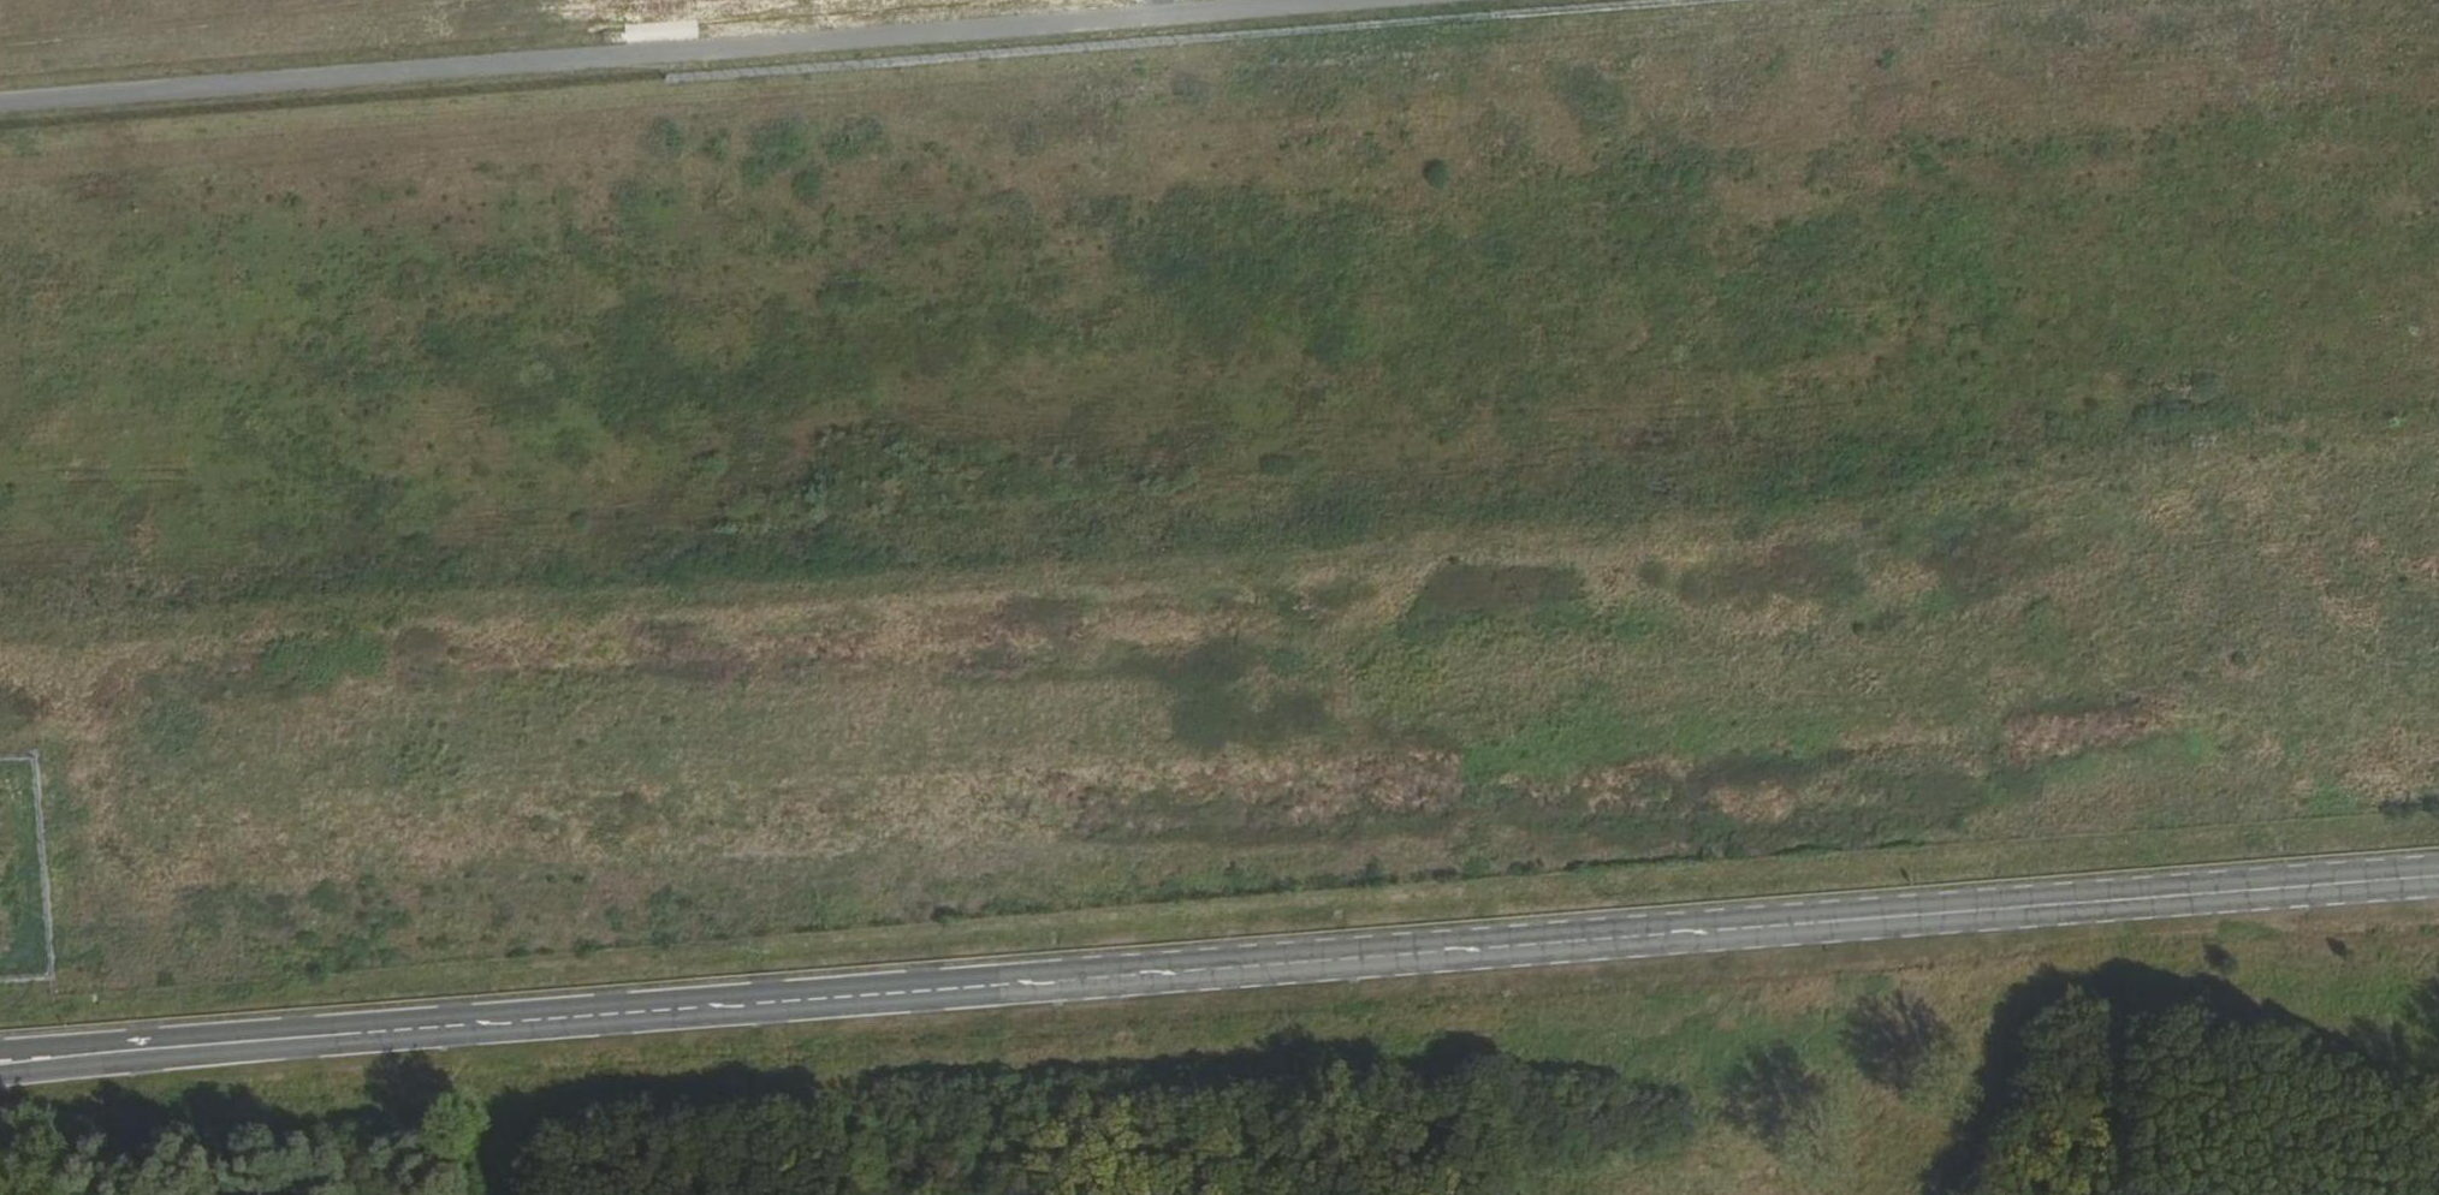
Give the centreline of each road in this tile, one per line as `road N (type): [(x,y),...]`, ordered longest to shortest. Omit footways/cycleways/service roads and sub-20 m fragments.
road 1 (secondary): [(2438,885),(640,1031),(205,1047)]
road 2 (secondary): [(0,1077),(205,1047)]
road 3 (secondary): [(205,1047),(0,1059)]

